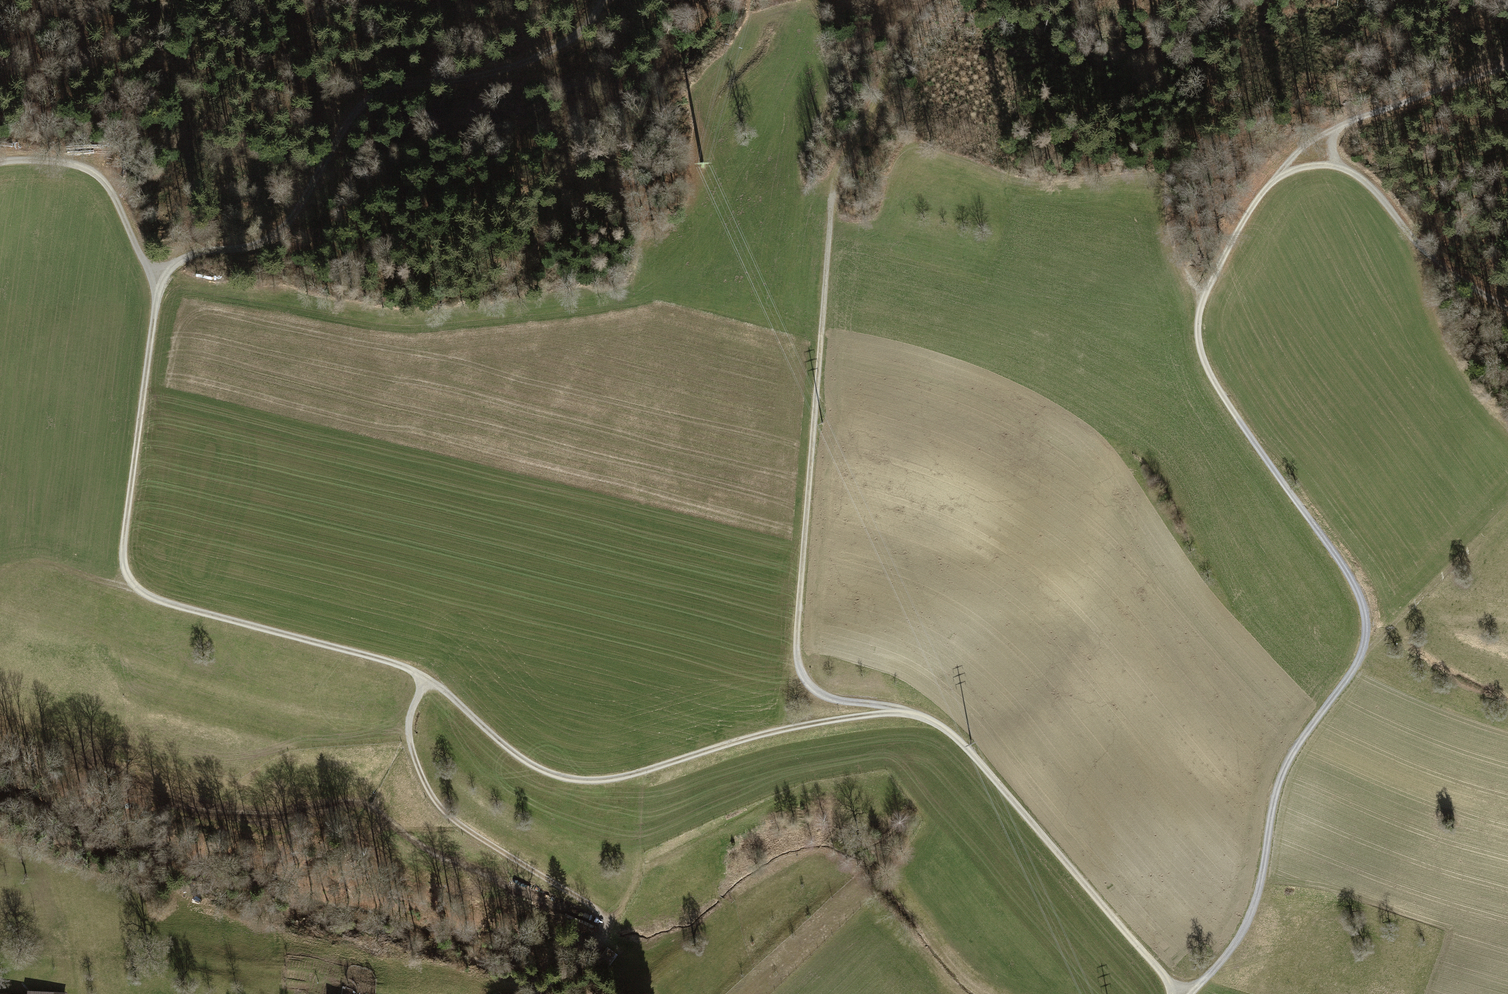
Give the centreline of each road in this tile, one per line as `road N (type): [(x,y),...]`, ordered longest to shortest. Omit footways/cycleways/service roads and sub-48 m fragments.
road 1 (track): [(649,773),(562,779),(519,758),(428,679),(394,664),(151,600),(130,587),(122,544),(157,284),(178,265),(259,249),(282,232),(365,95),(538,58),(586,28),(601,0)]
road 2 (track): [(1194,993),(1248,928),(1288,766),(1364,659),(1367,637),(1350,576),(1219,389),(1201,351),(1204,301)]
road 3 (track): [(898,713),(817,693),(802,673),(798,642),(836,187),(850,158)]
road 4 (track): [(1204,301),(1225,250),(1264,195),(1279,180),(1338,165),(1372,189),(1425,251),(1507,308)]
road 5 (track): [(1177,993),(960,740),(898,713)]
road 6 (track): [(428,679),(410,737),(439,806),(594,910),(607,927)]
road 7 (track): [(1507,66),(1334,128),(1279,180)]
road 8 (track): [(898,713),(743,742),(649,773)]
road 9 (track): [(0,164),(61,161),(99,177),(157,284)]
road 10 (track): [(130,587),(29,559),(0,572)]
road 11 (track): [(1204,301),(1181,265),(1166,179)]

